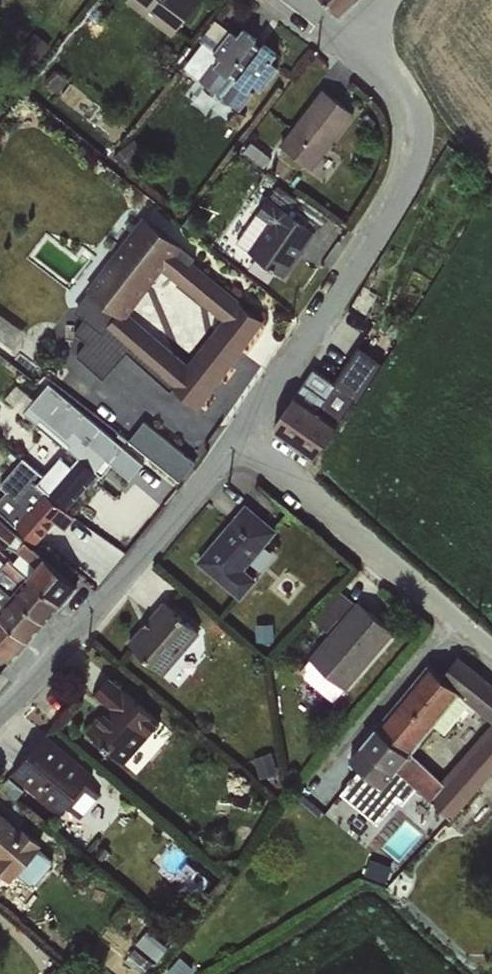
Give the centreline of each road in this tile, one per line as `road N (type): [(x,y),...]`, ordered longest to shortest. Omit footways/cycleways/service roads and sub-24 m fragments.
road 1 (residential): [(344,35),(390,79),(412,150),(364,247),(256,383),(221,445)]
road 2 (residential): [(221,445),(106,604),(0,709)]
road 3 (residential): [(491,660),(221,445)]

